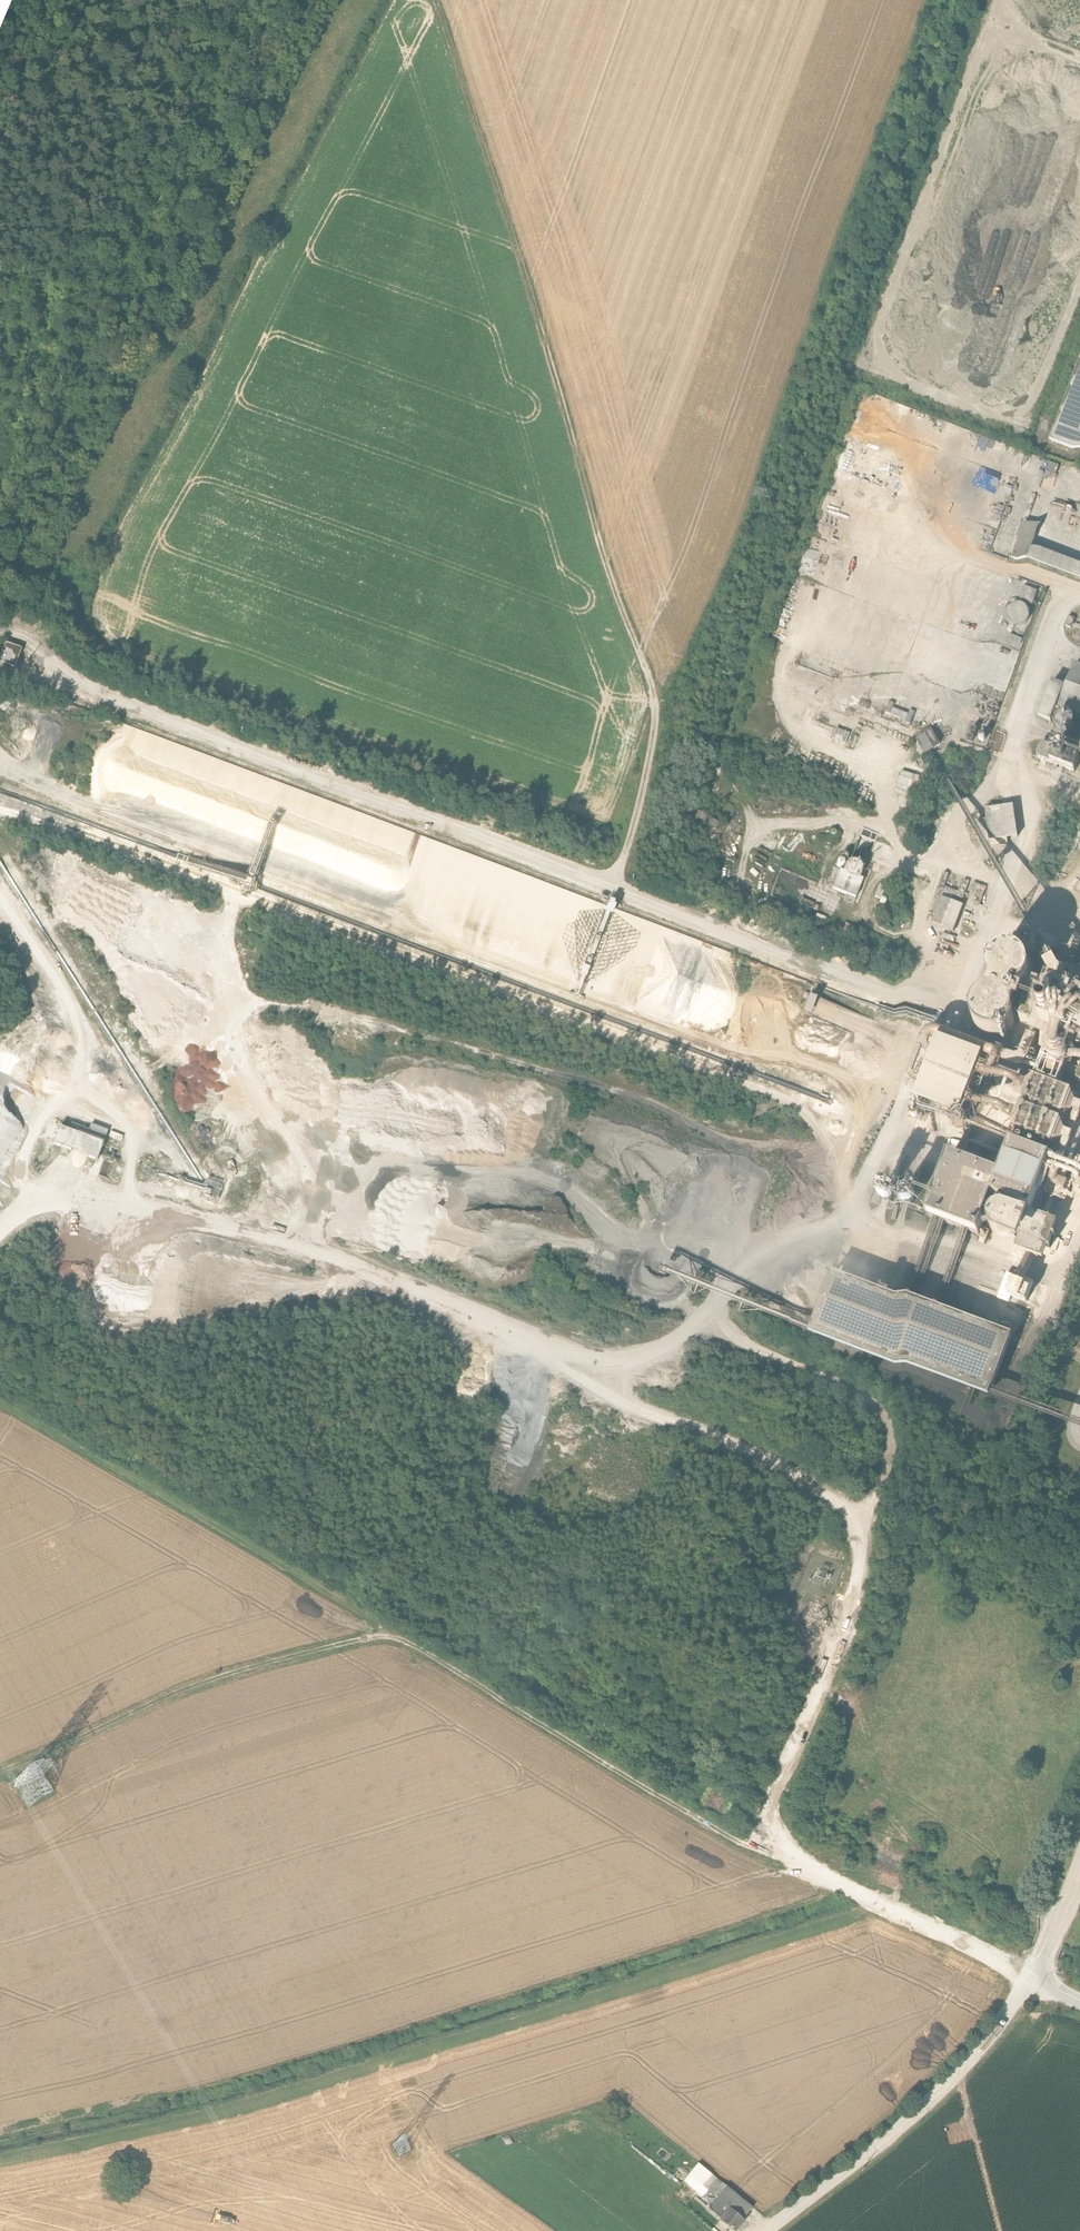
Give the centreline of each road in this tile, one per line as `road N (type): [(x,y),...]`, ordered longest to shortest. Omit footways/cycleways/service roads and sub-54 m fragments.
road 1 (unclassified): [(1039,1988),(816,1867),(773,1819),(783,1764),(852,1611),(855,1513),(756,1453),(593,1388)]
road 2 (track): [(436,0),(607,568),(655,698),(618,888)]
road 3 (track): [(618,888),(208,731),(54,666),(26,630),(0,627)]
road 4 (unclassified): [(1039,1988),(898,2126),(761,2230)]
road 5 (track): [(618,888),(957,1015)]

